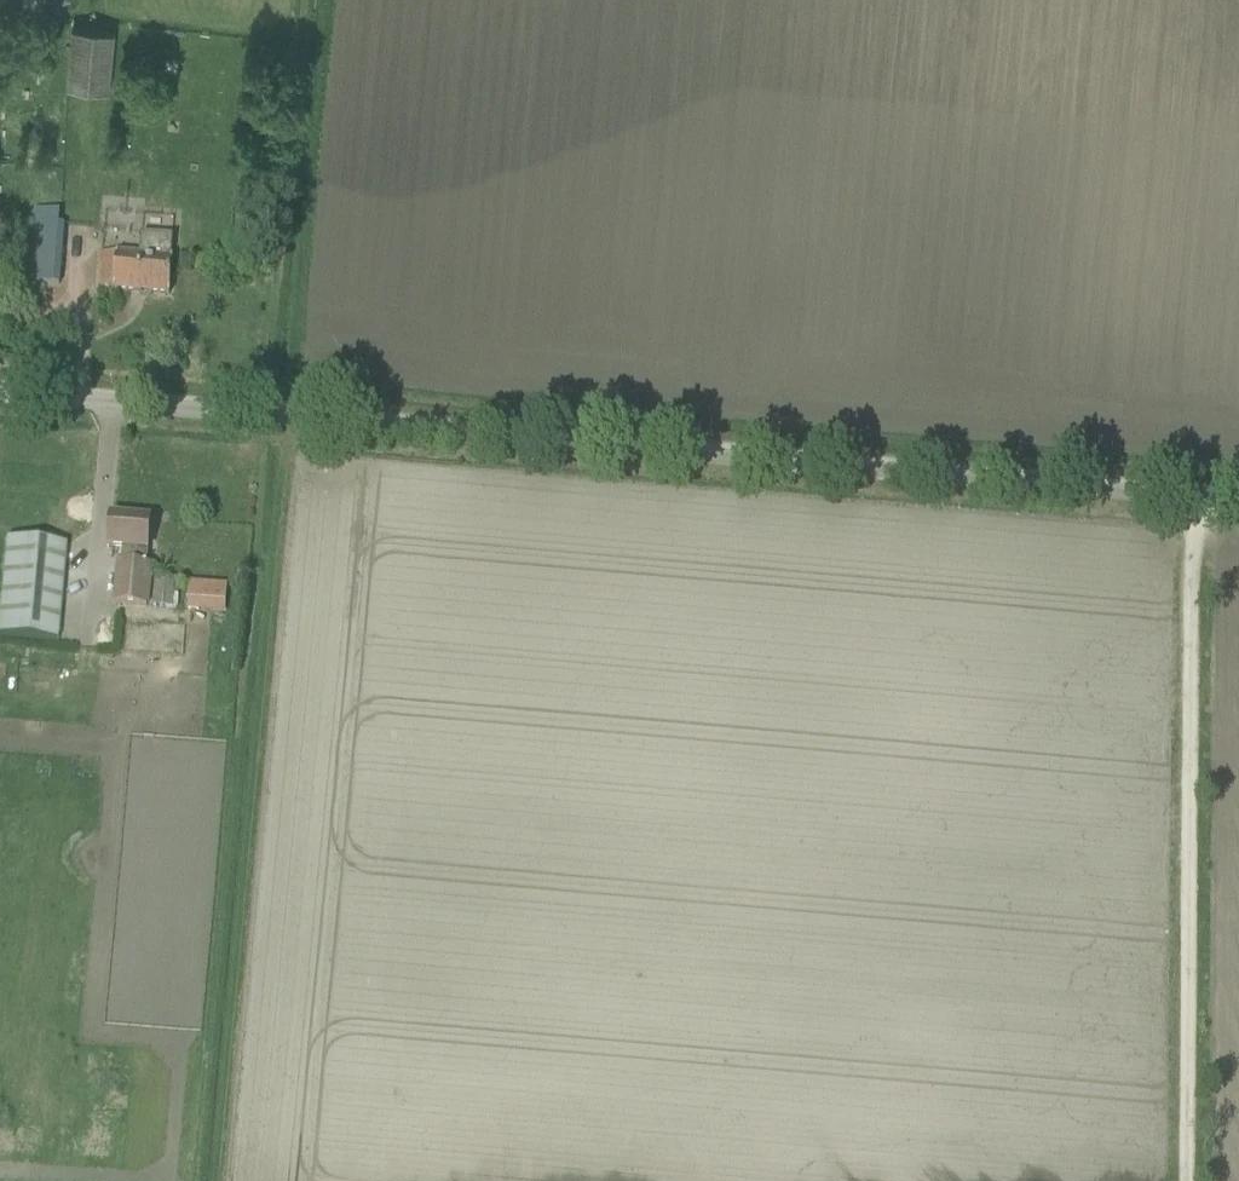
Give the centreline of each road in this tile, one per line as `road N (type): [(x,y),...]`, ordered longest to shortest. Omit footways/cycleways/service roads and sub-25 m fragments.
road 1 (unclassified): [(1238,493),(0,383)]
road 2 (track): [(1193,1180),(1197,489)]

